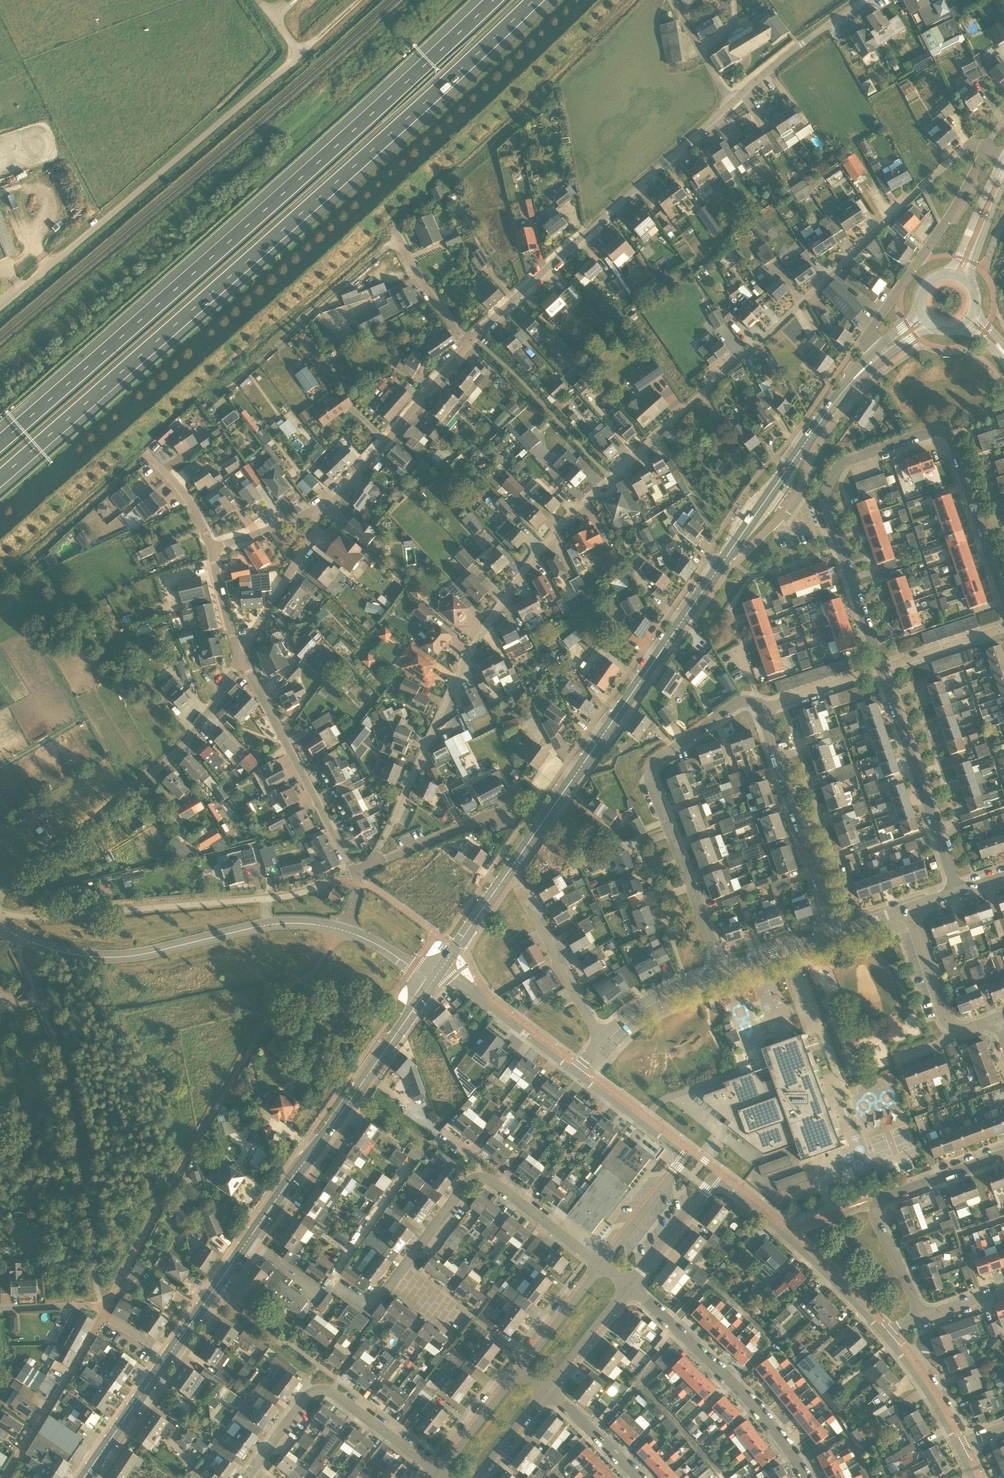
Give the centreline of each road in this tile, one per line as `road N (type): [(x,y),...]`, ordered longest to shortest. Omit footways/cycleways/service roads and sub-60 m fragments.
road 1 (residential): [(372,864),(486,628),(550,538),(963,150),(986,150)]
road 2 (secondary): [(442,968),(815,428),(878,357)]
road 3 (motorway): [(0,482),(533,0)]
road 4 (motorway): [(492,0),(0,438)]
road 5 (residential): [(469,345),(757,78),(869,0)]
road 6 (secondary): [(168,1356),(433,981)]
road 7 (unclassified): [(0,307),(299,51),(260,0)]
road 8 (residential): [(629,1285),(712,1178),(773,1224),(885,1334)]
road 9 (residential): [(0,929),(95,958),(150,954),(268,925),(349,932)]
road 10 (residential): [(721,971),(649,767),(751,702)]
road 11 (residential): [(29,859),(156,762),(213,697),(240,650)]
road 12 (residential): [(576,1073),(685,1157),(602,1264)]
road 13 (residential): [(920,1319),(871,1204),(1003,1155)]
road 14 (residential): [(882,669),(827,504),(847,461),(888,448)]
road 15 (residential): [(805,1477),(767,1421),(629,1285)]
road 16 (residential): [(247,1477),(320,1389),(438,1472)]
road 17 (residential): [(355,872),(240,650)]
road 18 (residential): [(986,150),(865,335),(878,357)]
road 19 (residential): [(836,933),(763,706)]
road 20 (residential): [(957,894),(882,669)]
road 21 (residential): [(1003,597),(949,438),(938,433),(888,448)]
road 22 (residential): [(314,510),(384,447),(469,345)]
road 23 (residential): [(3,1477),(103,1314)]
road 24 (residential): [(442,968),(576,1073)]
road 25 (residential): [(602,1038),(521,890)]
road 26 (residential): [(240,650),(314,533),(314,510)]
road 27 (residential): [(602,1264),(479,1166)]
road 28 (secondary): [(84,1477),(168,1356)]
road 29 (residential): [(372,864),(503,811)]
road 30 (residential): [(469,345),(394,228)]
road 31 (residential): [(602,1038),(655,996),(721,971)]
road 32 (residential): [(602,1264),(518,1372)]
road 33 (residential): [(545,1393),(629,1285)]
road 34 (residential): [(397,1274),(479,1166)]
road 35 (residential): [(885,1334),(957,1446)]
road 36 (residential): [(518,1372),(438,1472)]
road 37 (residential): [(882,669),(1003,628)]
road 38 (residential): [(908,910),(954,1028)]
road 39 (residential): [(638,1477),(545,1393)]
road 40 (residential): [(763,706),(882,669)]
road 41 (residential): [(721,971),(836,933)]

